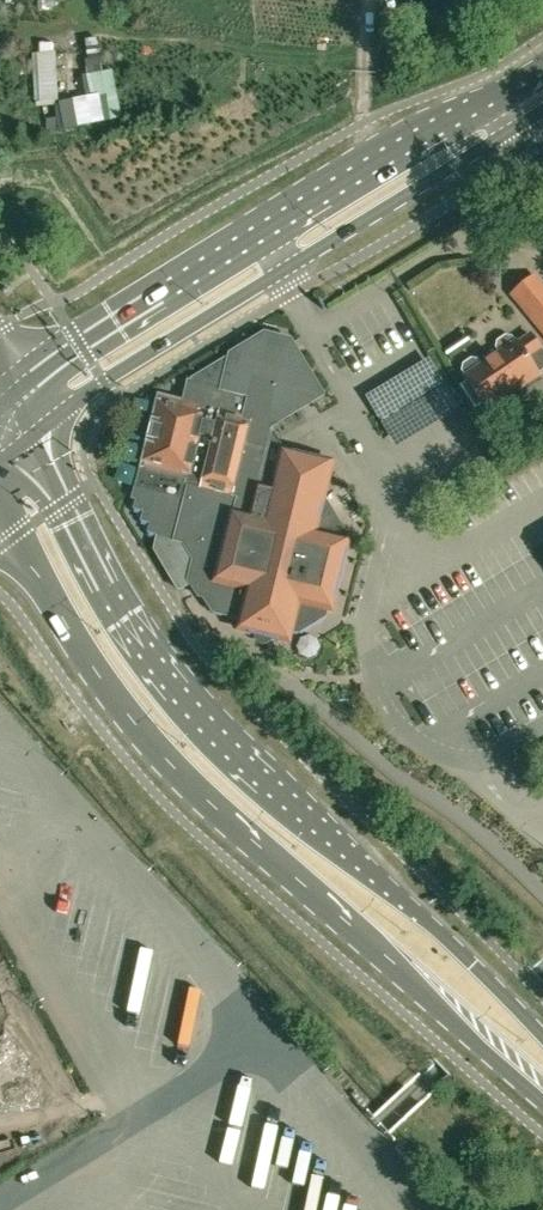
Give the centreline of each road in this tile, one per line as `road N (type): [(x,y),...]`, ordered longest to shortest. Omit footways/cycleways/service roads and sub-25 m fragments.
road 1 (secondary): [(542,1038),(186,701),(127,620),(72,521),(36,430)]
road 2 (secondary): [(47,586),(150,741),(542,1103)]
road 3 (secondary): [(542,72),(283,219),(18,387)]
road 4 (secondary): [(36,430),(542,112)]
road 5 (secondary): [(0,459),(47,586)]

